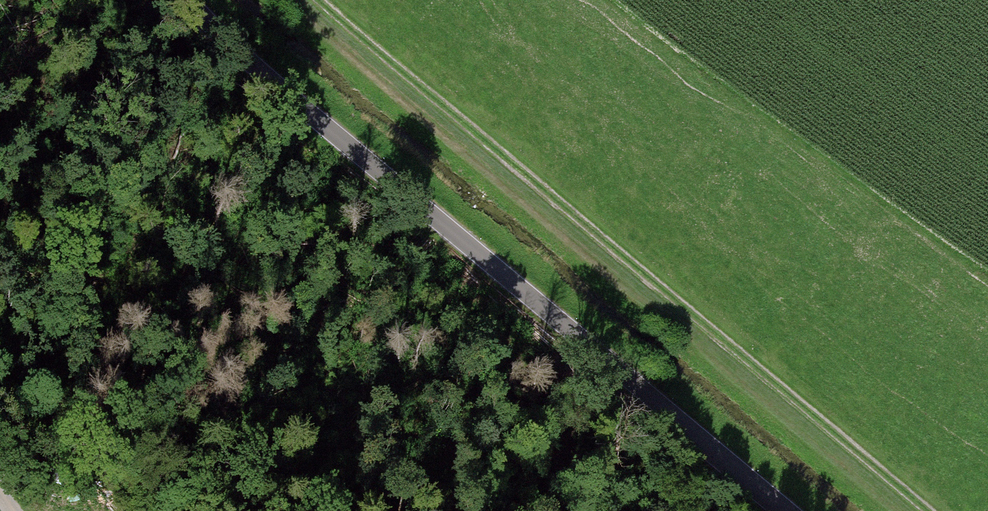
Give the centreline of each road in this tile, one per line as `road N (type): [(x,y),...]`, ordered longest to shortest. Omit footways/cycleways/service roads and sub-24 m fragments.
road 1 (track): [(323,0),(931,510)]
road 2 (unclassified): [(203,0),(791,510)]

